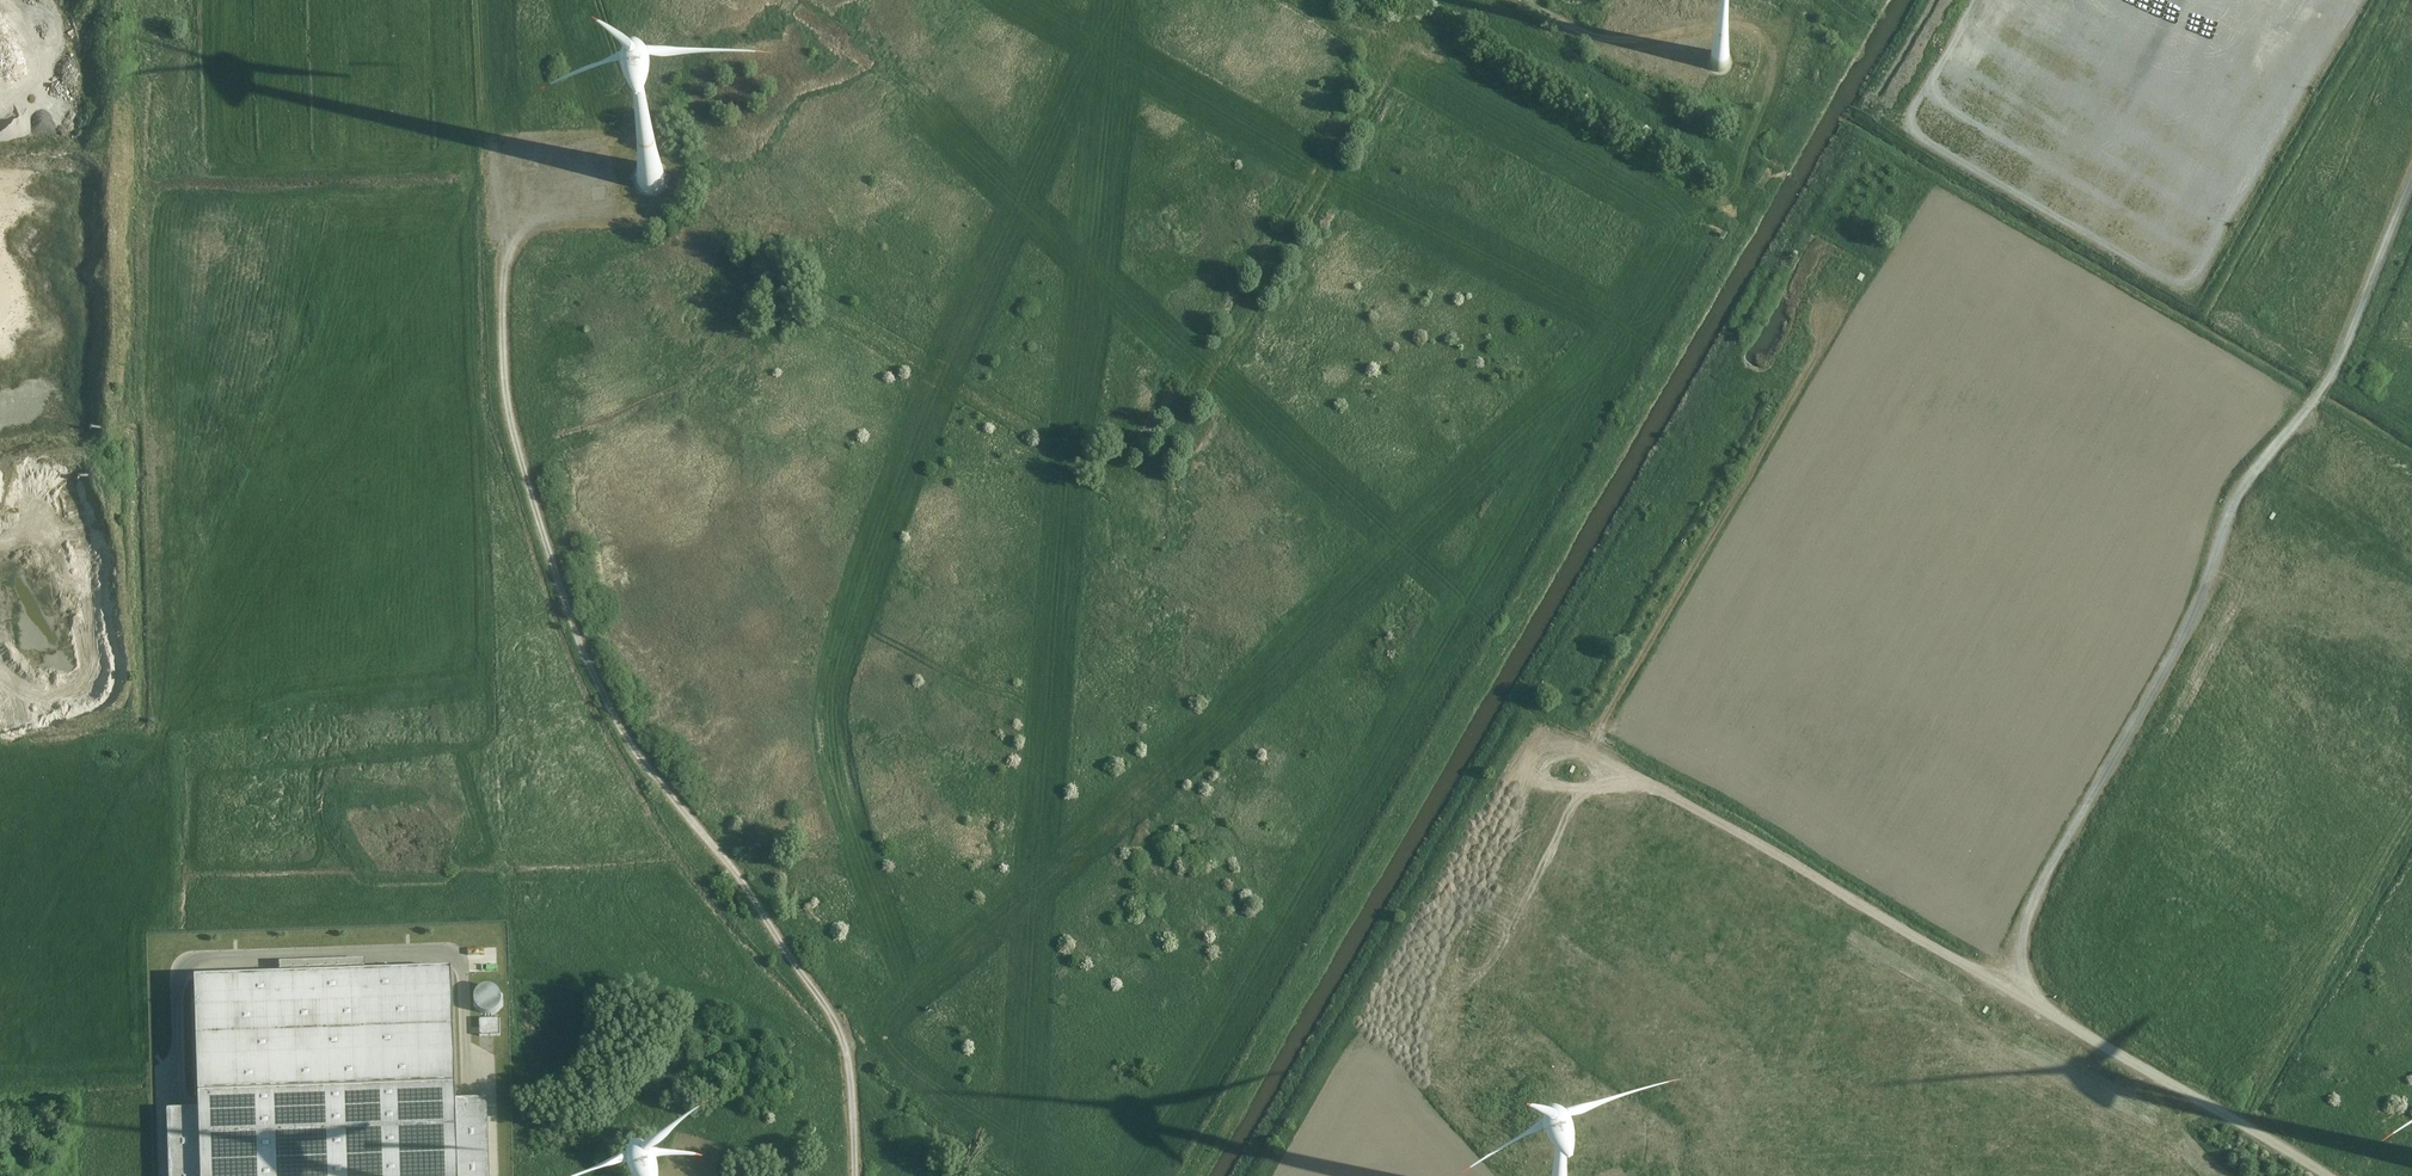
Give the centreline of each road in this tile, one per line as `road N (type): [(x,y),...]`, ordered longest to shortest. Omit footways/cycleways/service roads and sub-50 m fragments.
road 1 (track): [(1827,315),(1593,745),(2320,1175)]
road 2 (track): [(856,1175),(851,1043),(842,1020),(627,732),(597,680),(524,464),(506,375),(505,219),(596,221)]
road 3 (track): [(1988,978),(2216,588),(2228,510),(2338,367),(2411,185)]
road 4 (track): [(1296,0),(1390,55),(1159,473)]
road 5 (track): [(1533,0),(1596,35),(1702,49)]

